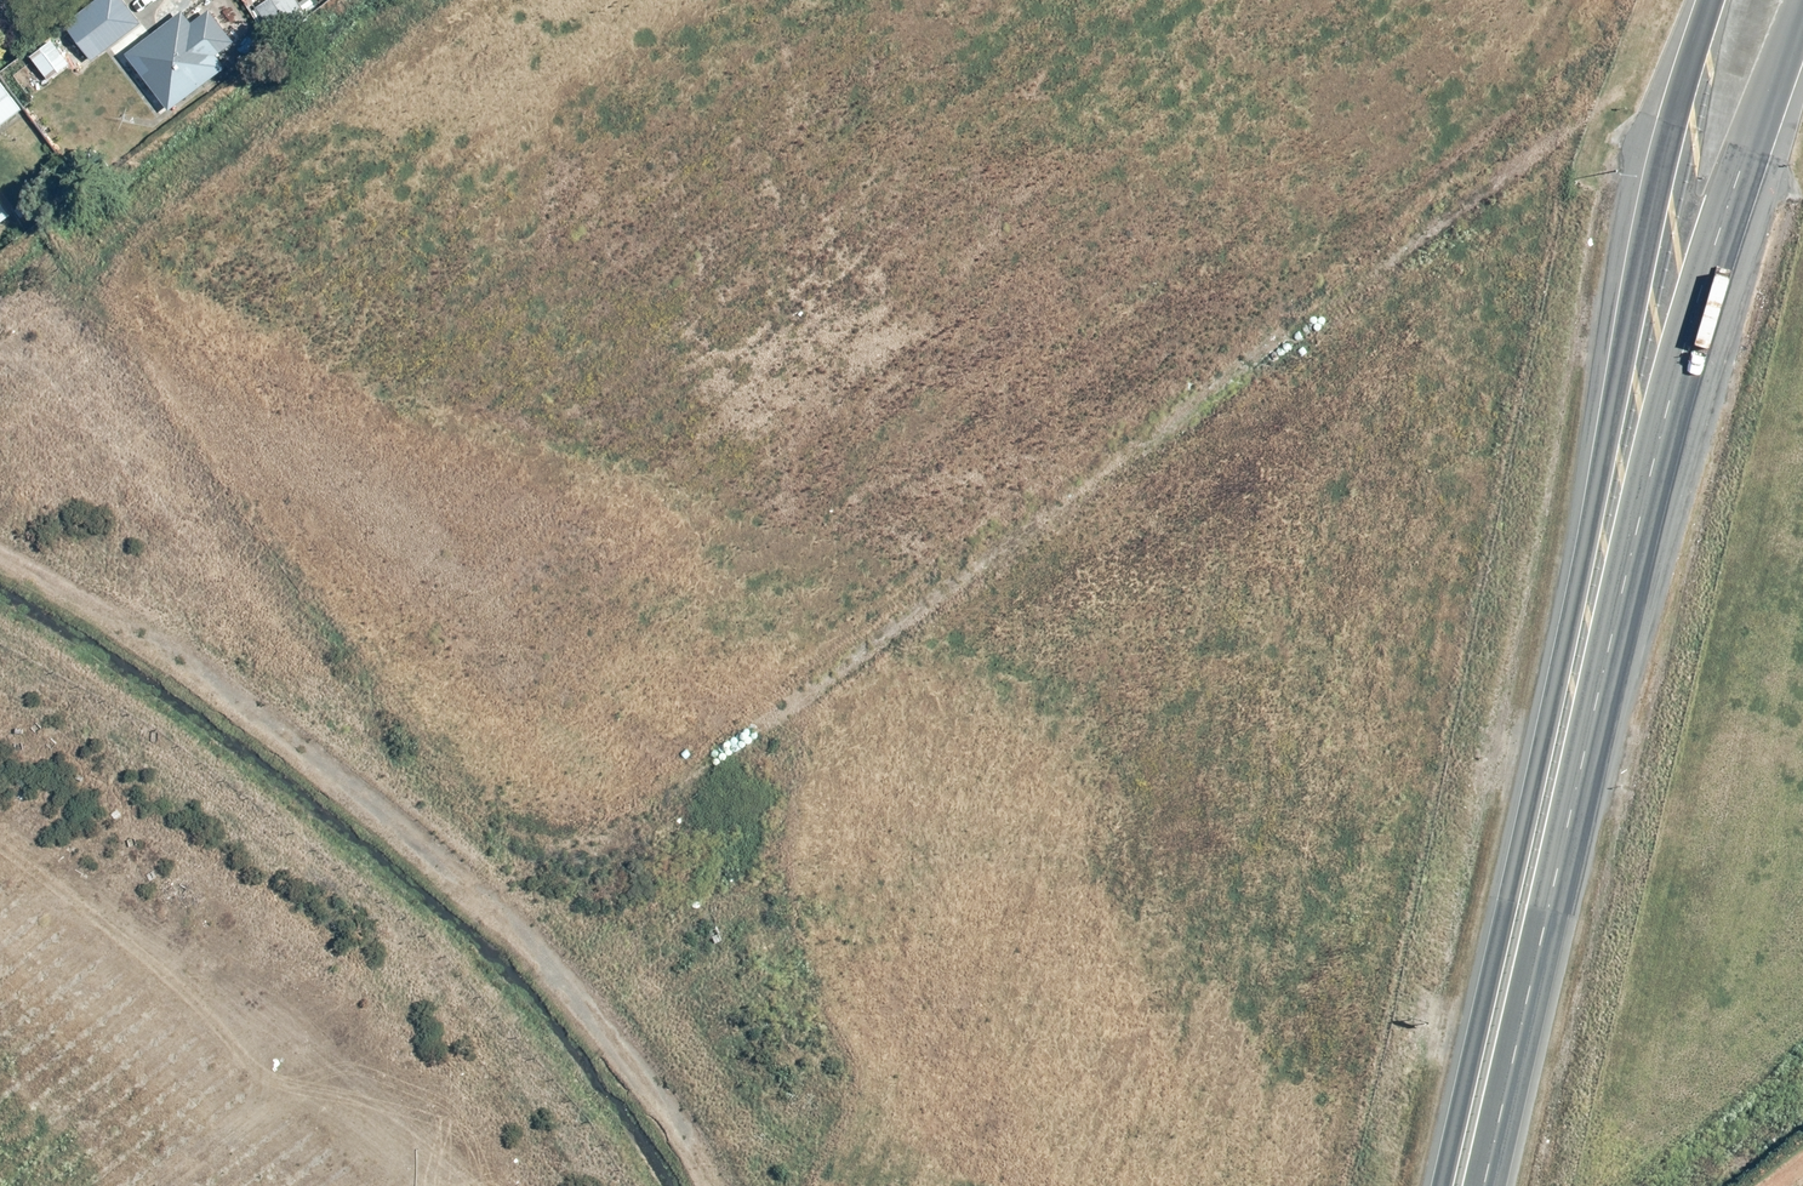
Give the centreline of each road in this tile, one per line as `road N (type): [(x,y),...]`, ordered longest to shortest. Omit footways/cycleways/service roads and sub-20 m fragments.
road 1 (unknown): [(1304,0),(1151,733),(1109,759),(678,681),(641,656),(347,249)]
road 2 (unknown): [(958,0),(772,866),(732,956),(635,1008),(363,1029)]
road 3 (trunk): [(1802,6),(1742,157),(1660,422),(1483,1185)]
road 4 (trunk): [(1447,1185),(1553,715),(1664,150),(1710,0)]
road 5 (unknown): [(0,515),(673,0)]
road 6 (unknown): [(360,1185),(363,1029),(343,933),(290,851),(0,478)]
road 7 (unknown): [(363,1029),(257,1042),(209,1031),(166,1005),(0,830)]

